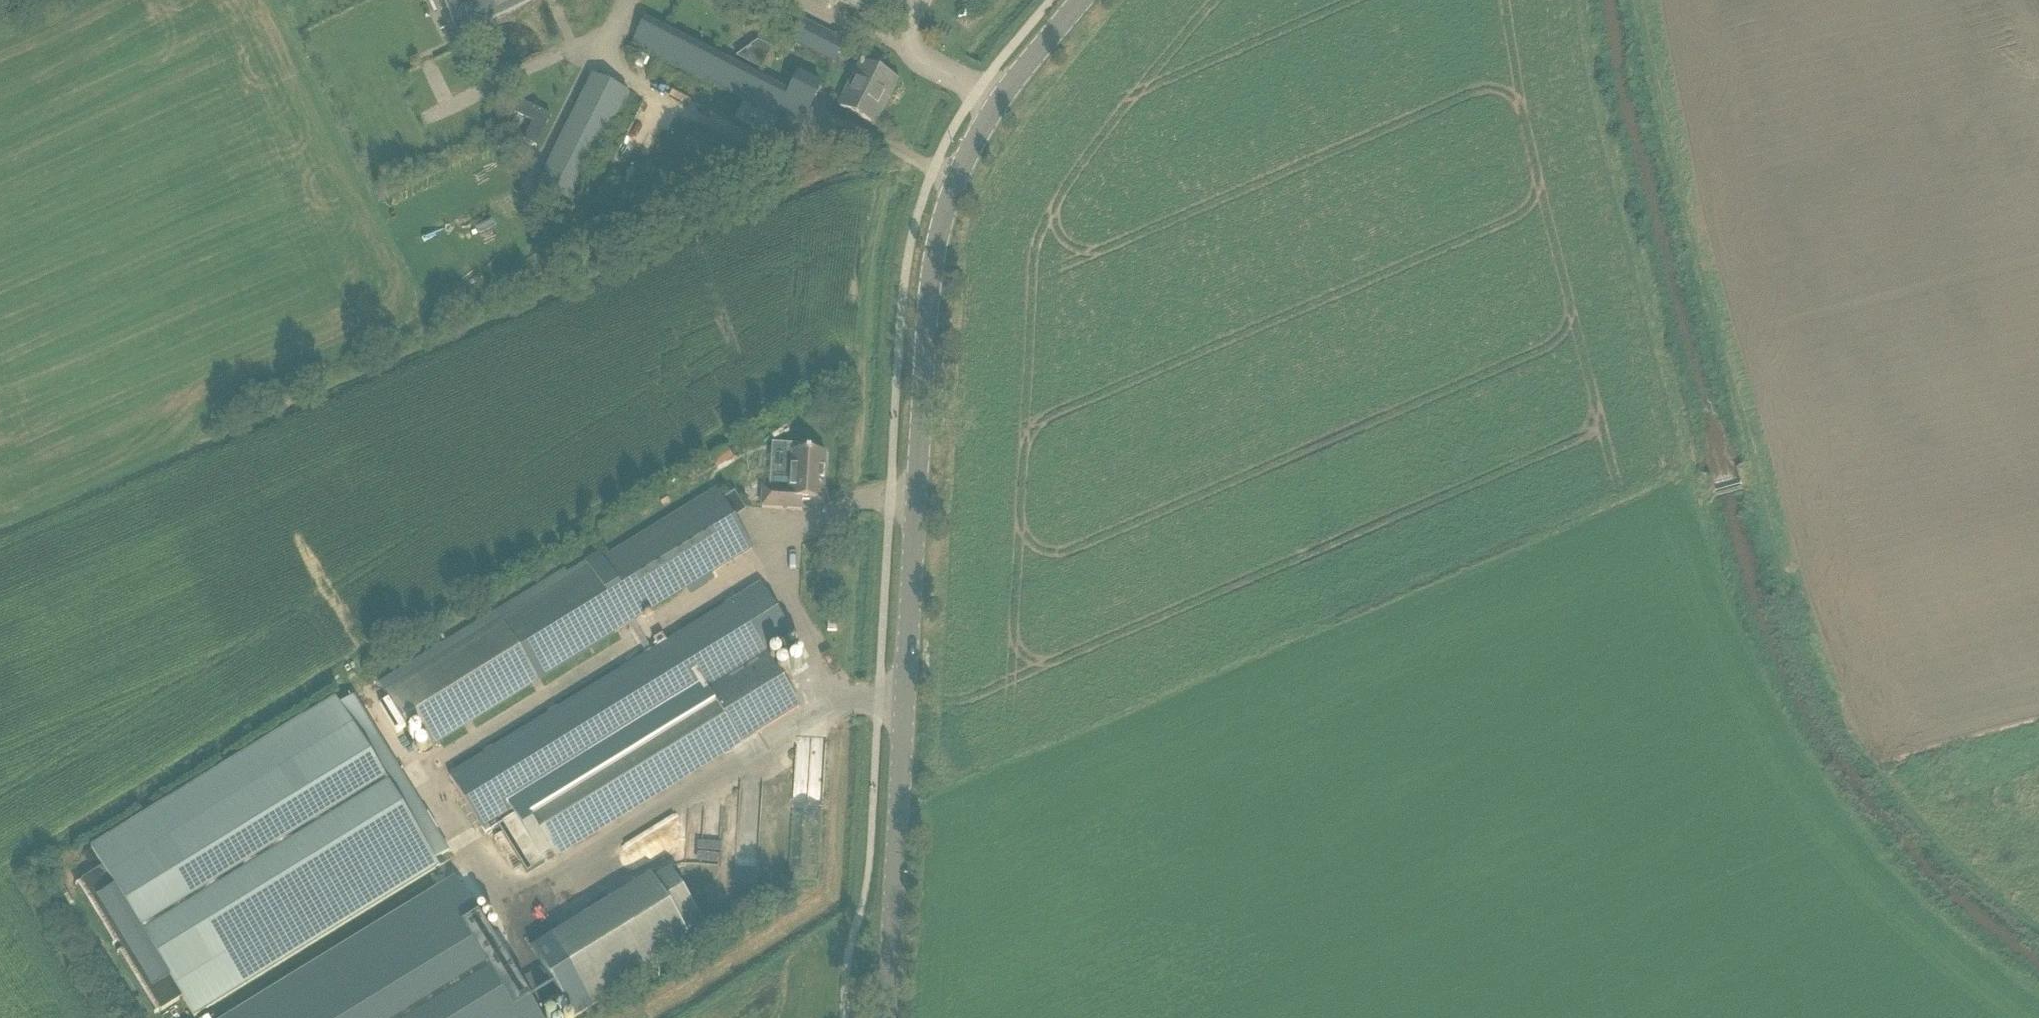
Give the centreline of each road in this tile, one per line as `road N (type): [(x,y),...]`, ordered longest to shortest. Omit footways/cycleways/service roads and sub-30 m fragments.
road 1 (tertiary): [(882,1017),(932,299),(943,233),(988,117),(1085,0)]

